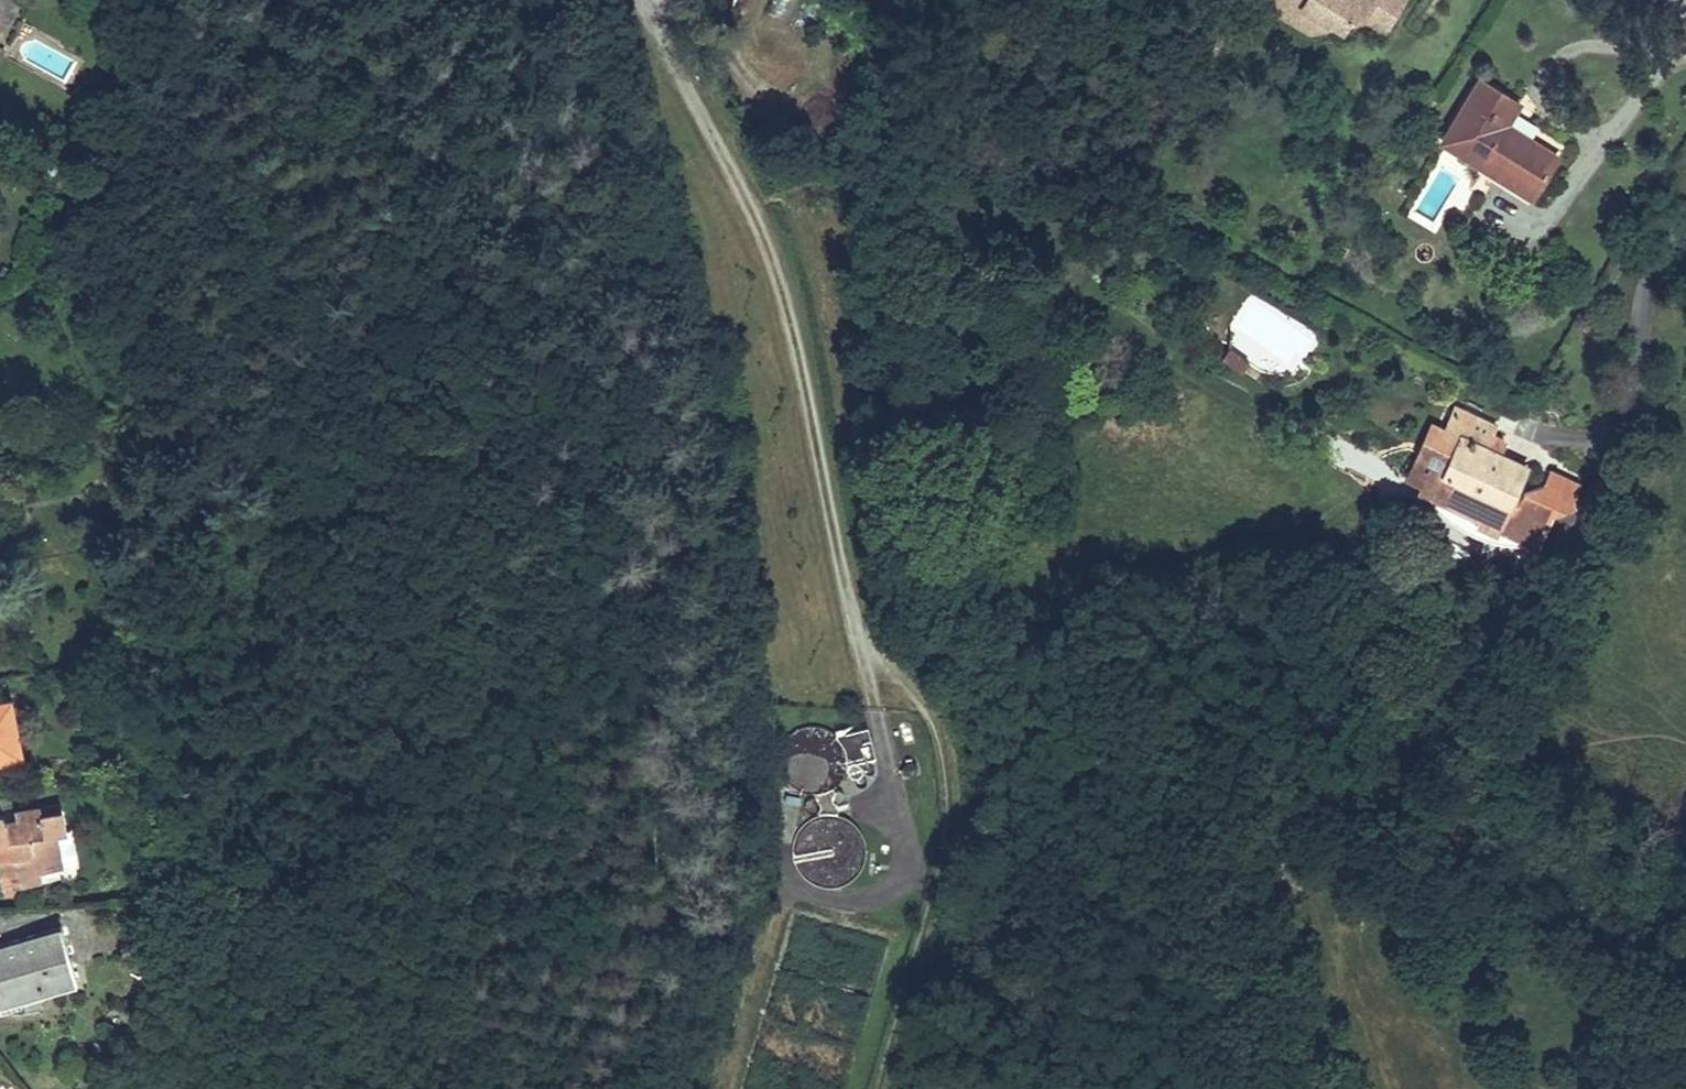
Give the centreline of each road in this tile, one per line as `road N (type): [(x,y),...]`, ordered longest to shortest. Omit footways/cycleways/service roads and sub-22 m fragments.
road 1 (track): [(860,646),(928,707),(950,771),(947,853),(881,1088)]

